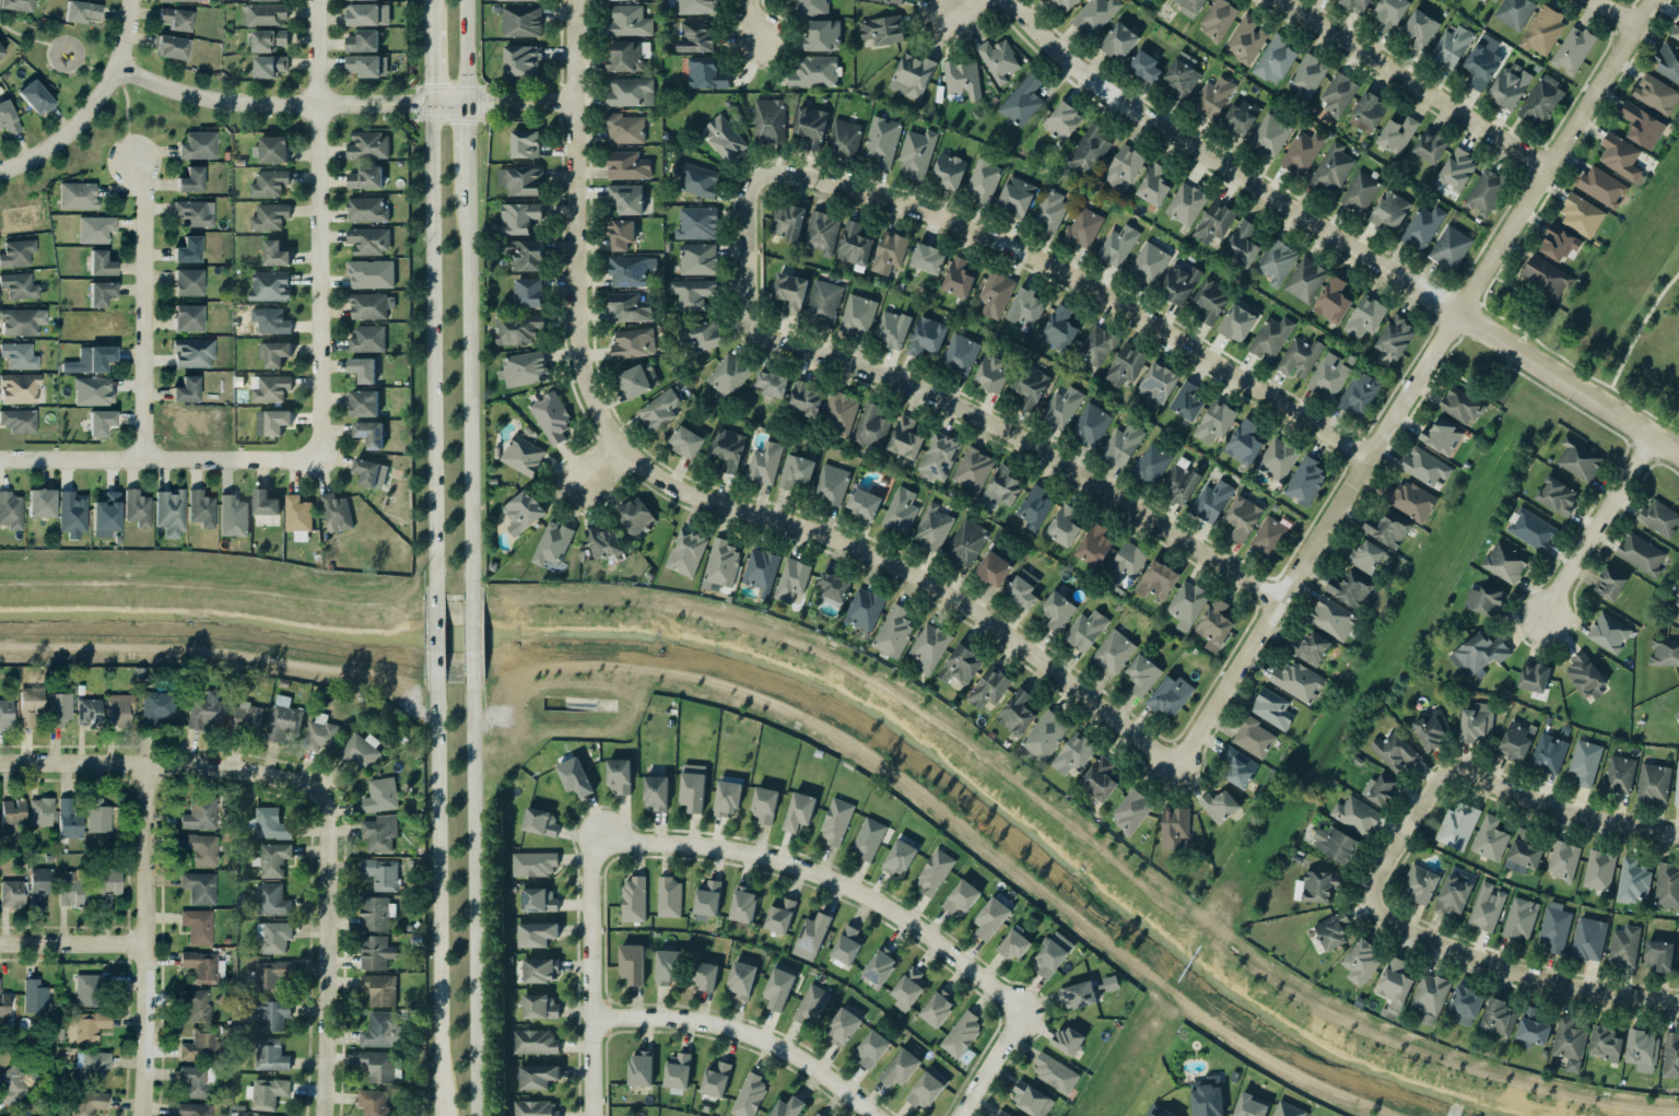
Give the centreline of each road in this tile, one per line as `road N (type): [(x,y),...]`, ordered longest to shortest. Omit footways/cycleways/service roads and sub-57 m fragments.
road 1 (residential): [(576,0),(585,343),(597,392),(629,444),(689,489),(836,534),(941,584),(1036,648),(1173,770)]
road 2 (residential): [(1173,770),(1361,456),(1659,0)]
road 3 (residential): [(783,172),(761,179),(752,210),(752,299),(764,334),(916,385),(1008,427),(1275,601)]
road 4 (residential): [(783,172),(903,201),(1052,261),(1361,456)]
road 5 (residential): [(1018,0),(1113,89),(1455,314)]
road 6 (secondary): [(428,104),(434,596)]
road 7 (residential): [(597,844),(709,848),(861,897),(1021,1014)]
road 8 (residential): [(321,459),(318,0)]
road 9 (secondary): [(475,1115),(471,680)]
road 10 (secondary): [(435,686),(440,1115)]
road 11 (secondary): [(468,597),(465,172)]
road 12 (residential): [(1381,897),(1392,859),(1456,771),(1481,772),(1607,819),(1678,831)]
road 13 (residential): [(149,1115),(155,763)]
road 14 (residential): [(121,64),(183,93),(254,106),(462,103)]
road 15 (residential): [(310,784),(326,796),(333,823),(329,1115)]
road 16 (residential): [(1381,897),(1396,918),(1486,958),(1566,983),(1678,1001)]
road 17 (residential): [(0,459),(321,459)]
road 18 (residential): [(0,761),(203,765),(310,784)]
road 19 (residential): [(1289,0),(1546,168)]
road 20 (residential): [(870,1115),(813,1071),(751,1039),(684,1022),(590,1022)]
road 21 (residential): [(134,157),(146,188),(146,457)]
road 22 (residential): [(591,1115),(588,865),(597,844)]
road 23 (tertiary): [(1455,314),(1678,452)]
road 24 (residential): [(1545,618),(1649,434)]
road 25 (residential): [(121,64),(71,128),(23,165),(0,172)]
road 26 (residential): [(0,940),(154,940)]
road 27 (residential): [(1021,1014),(956,1115)]

